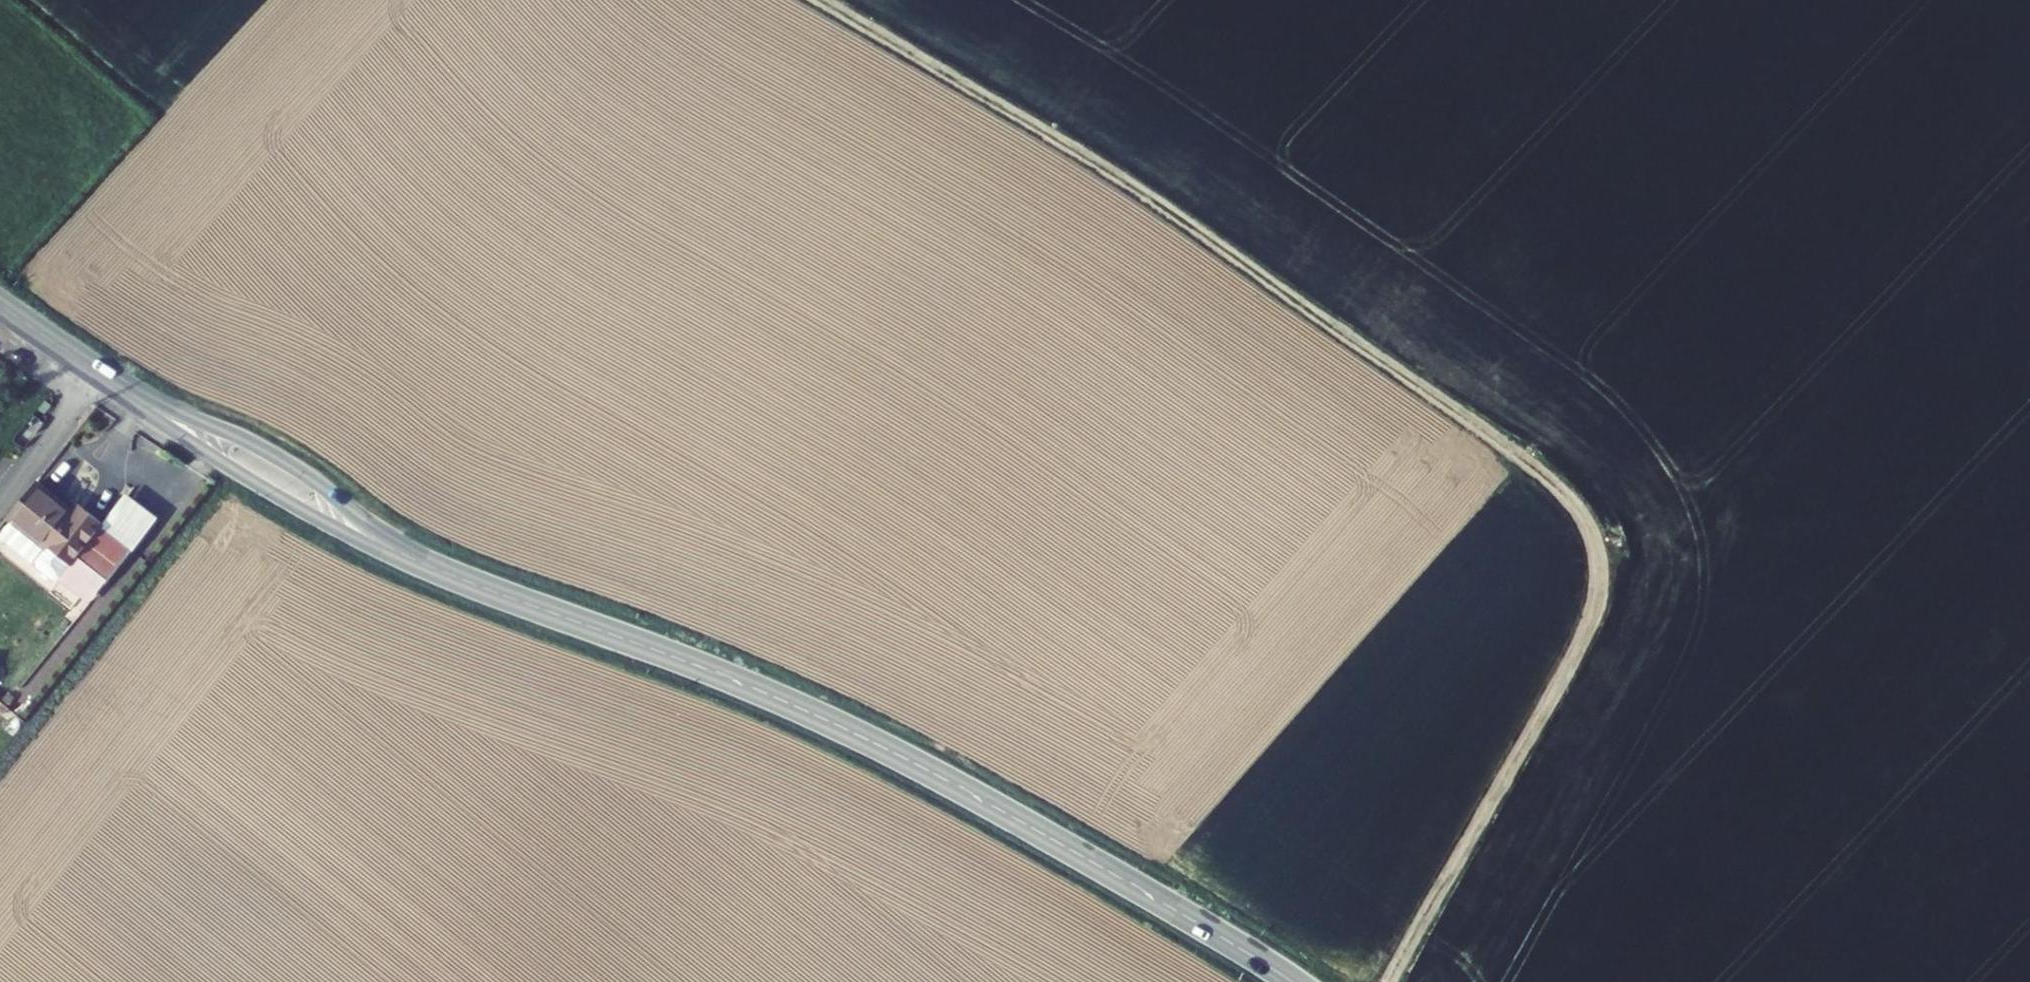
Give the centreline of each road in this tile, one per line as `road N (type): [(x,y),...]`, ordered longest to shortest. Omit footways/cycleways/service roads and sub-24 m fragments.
road 1 (tertiary): [(0,305),(169,419),(373,541),(865,738),(1292,981)]
road 2 (residential): [(1389,981),(1582,639),(1598,581),(1588,527),(1518,456),(1196,230),(821,0)]

